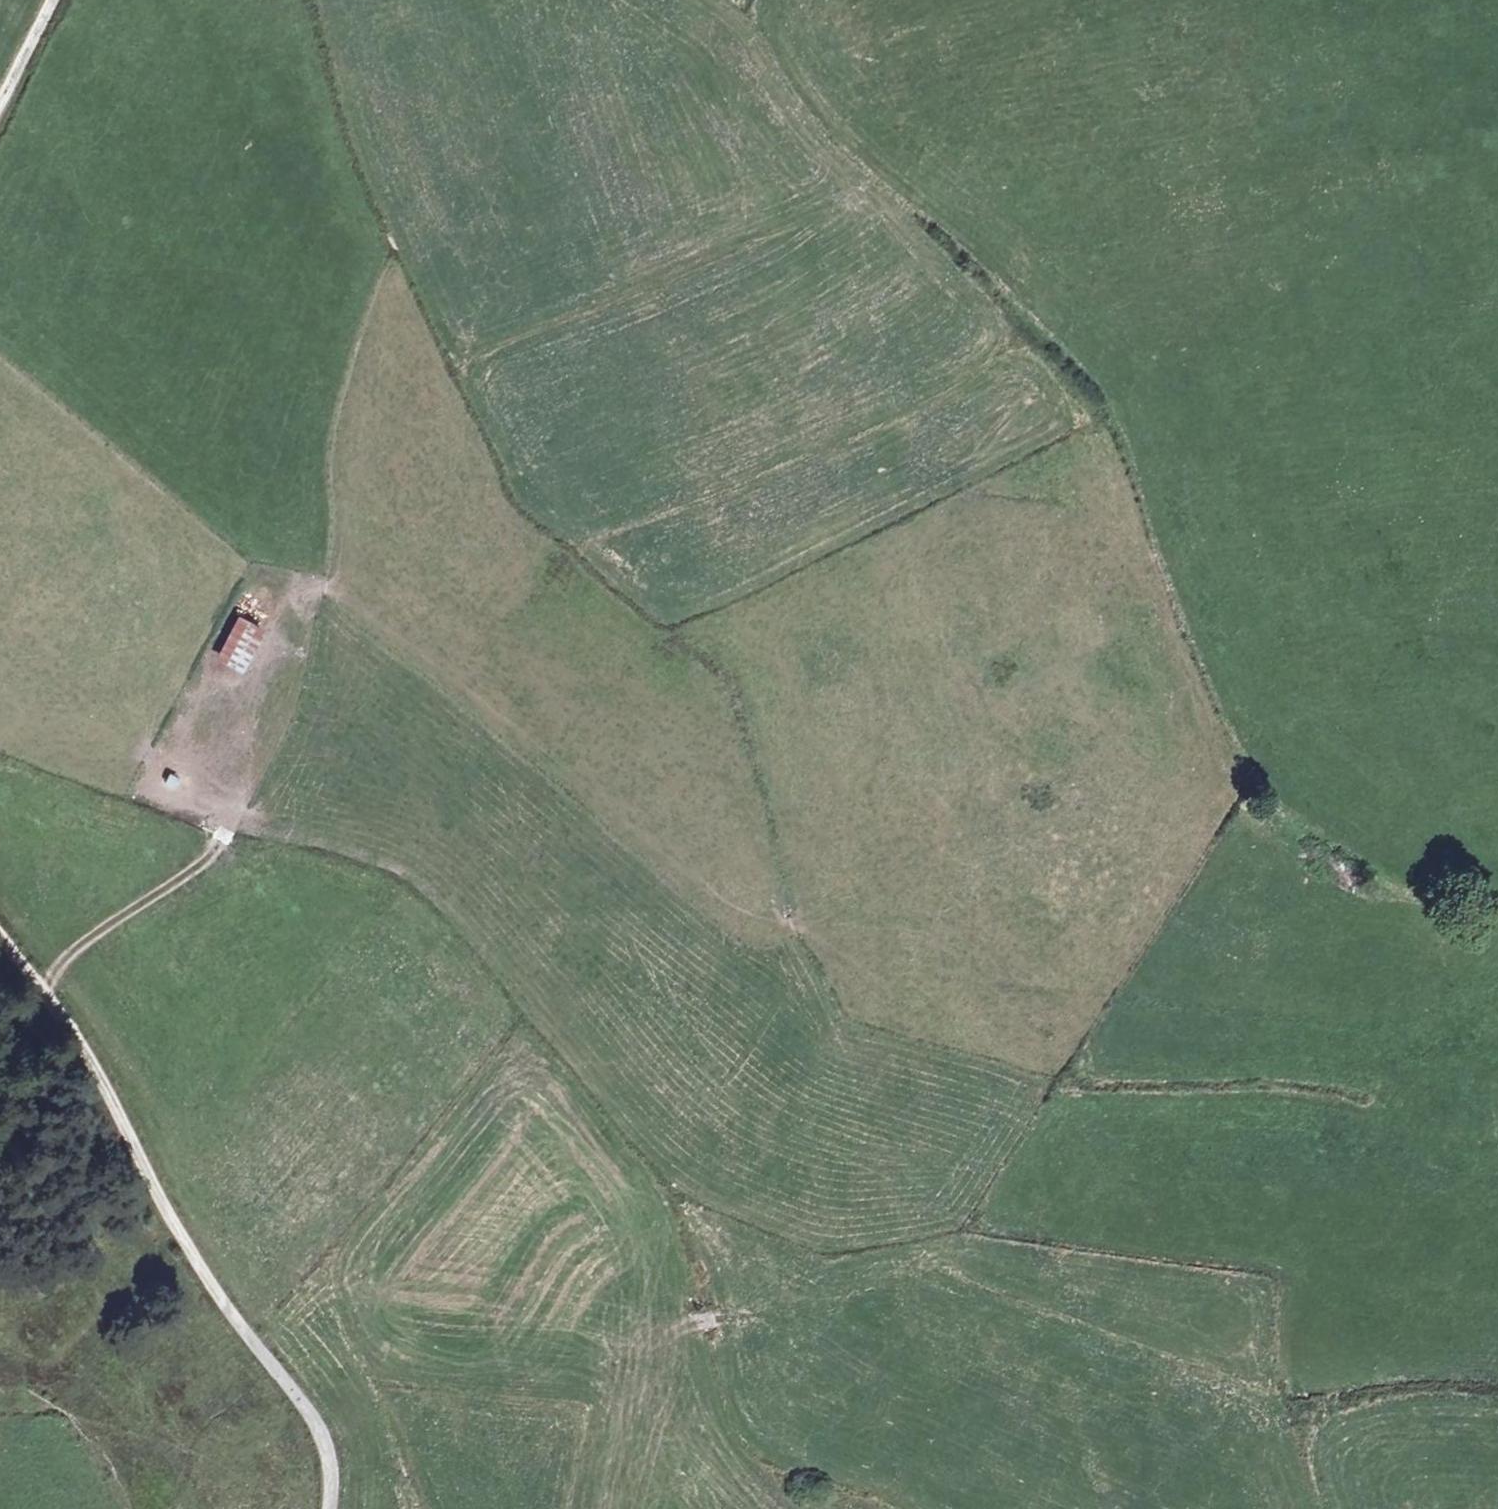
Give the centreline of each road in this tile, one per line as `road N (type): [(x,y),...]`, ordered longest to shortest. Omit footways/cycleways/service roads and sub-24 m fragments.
road 1 (track): [(0,924),(37,972),(225,1301),(309,1418),(329,1461),(328,1508)]
road 2 (track): [(55,0),(0,114)]

